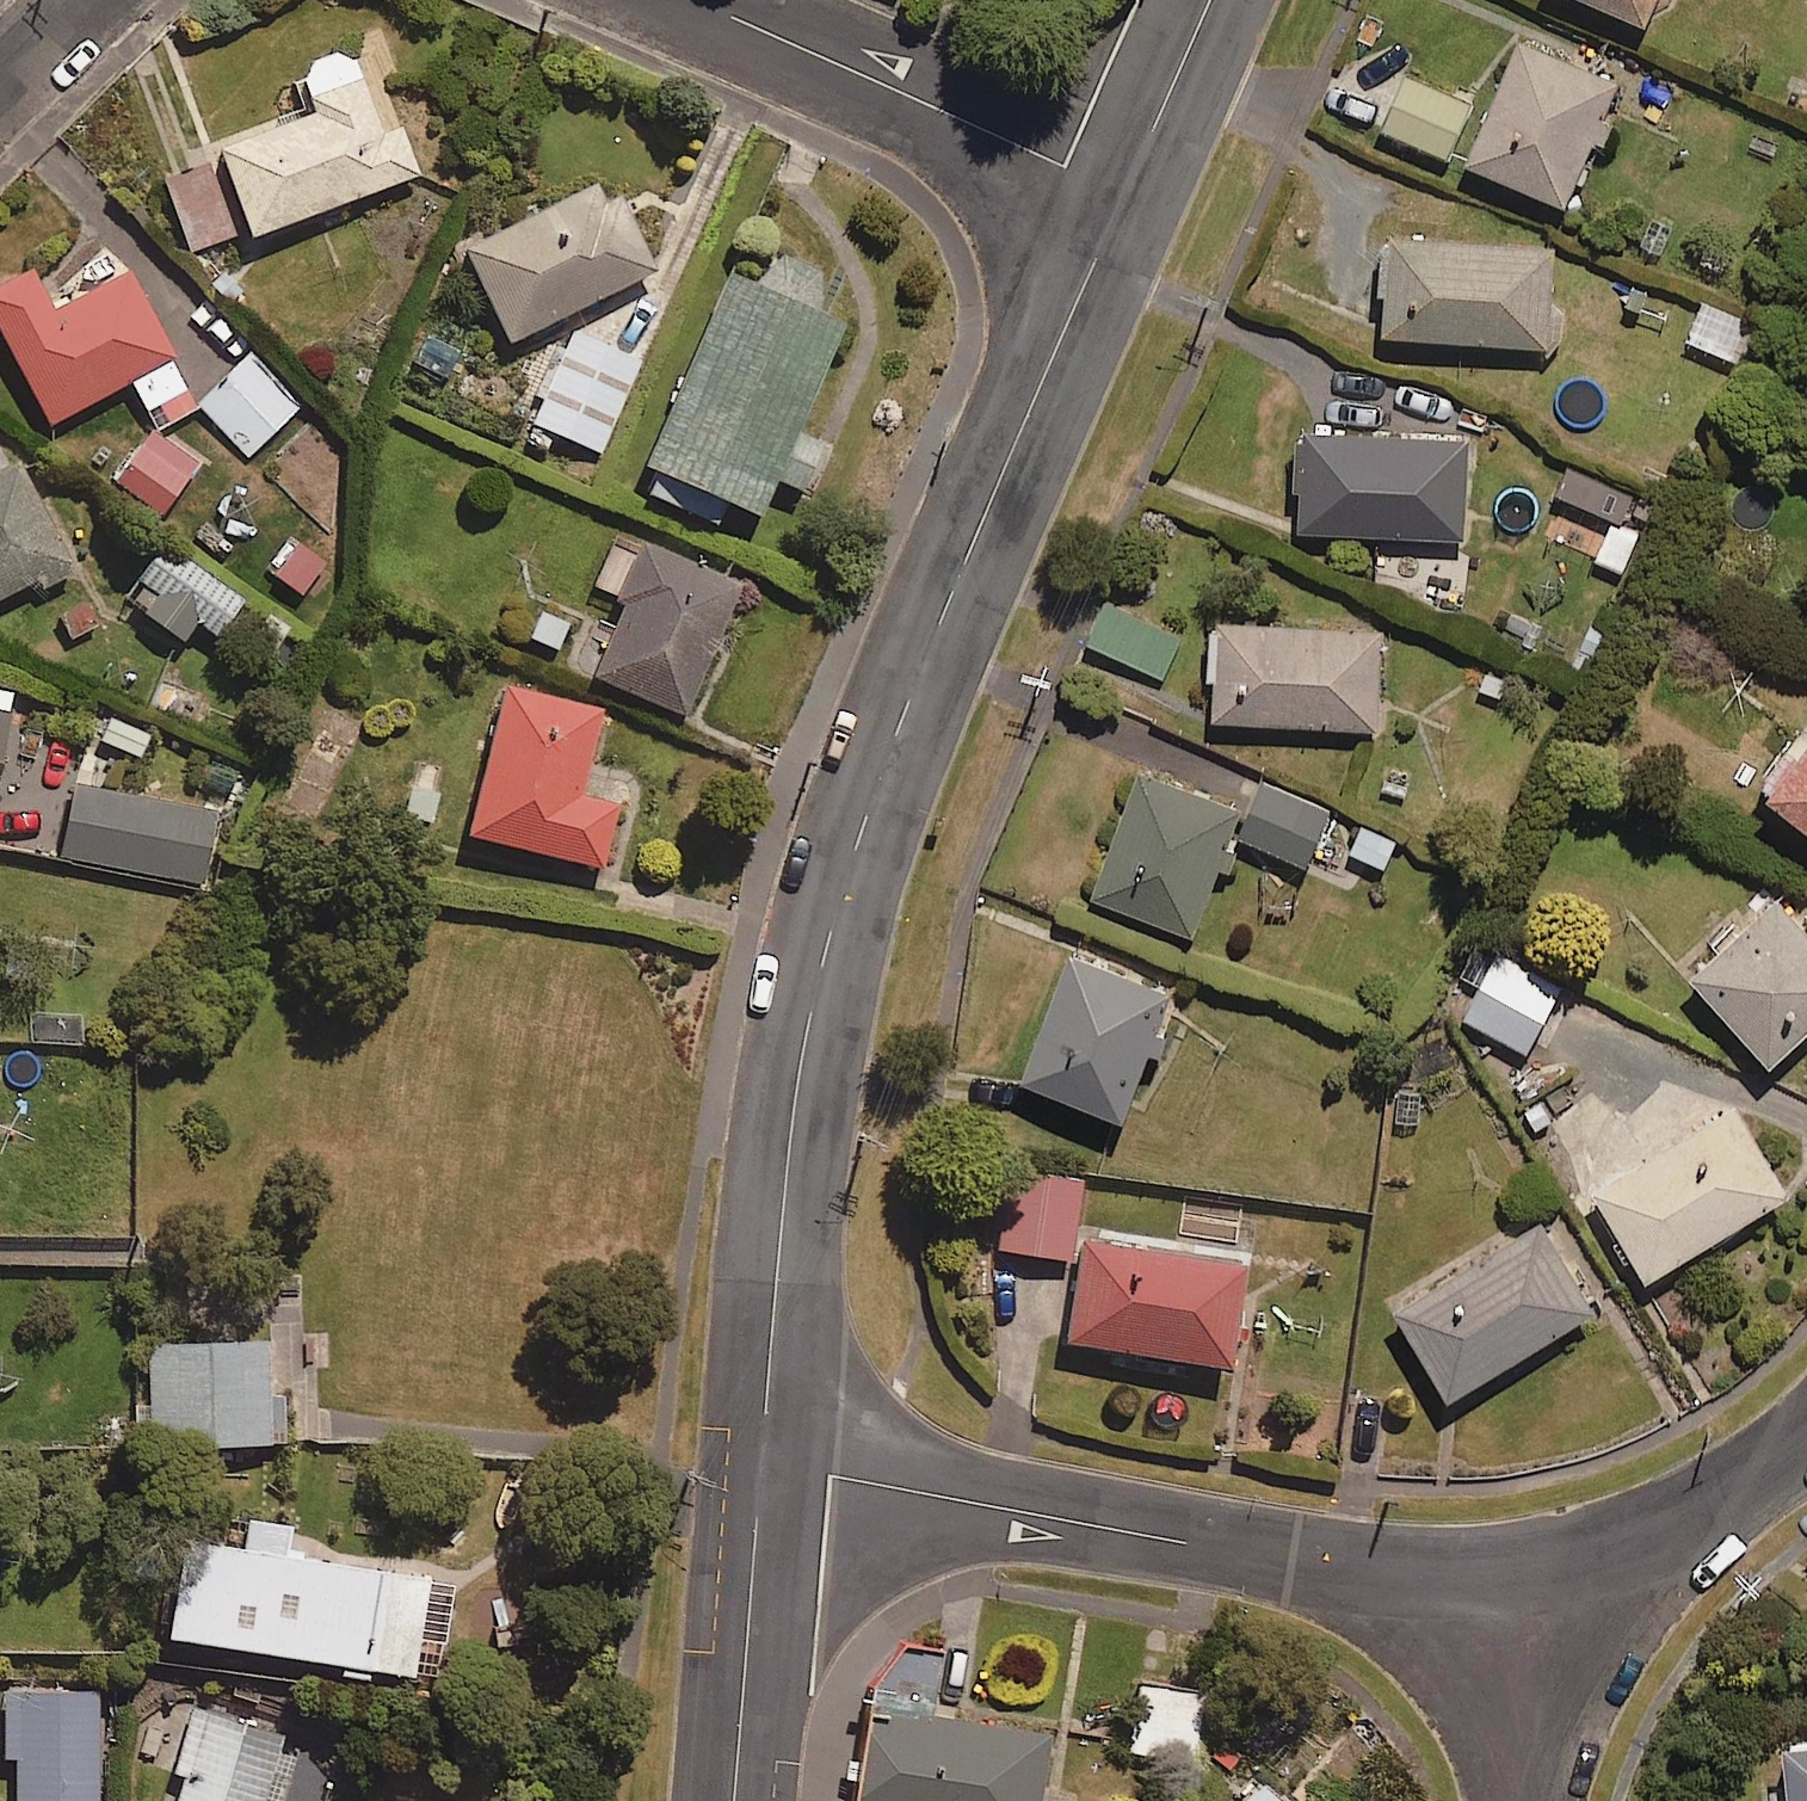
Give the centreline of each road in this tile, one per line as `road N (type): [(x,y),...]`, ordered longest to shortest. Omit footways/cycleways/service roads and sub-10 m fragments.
road 1 (tertiary): [(1122,188),(918,650),(836,871),(788,1127),(757,1466)]
road 2 (residential): [(1509,1569),(1396,1570),(757,1466)]
road 3 (residential): [(1122,188),(686,0)]
road 4 (tertiary): [(757,1466),(734,1800)]
road 5 (residential): [(1806,1439),(1763,1477),(1694,1518),(1509,1569)]
road 6 (residential): [(1519,1800),(1509,1569)]
road 7 (tertiary): [(1205,0),(1122,188)]

